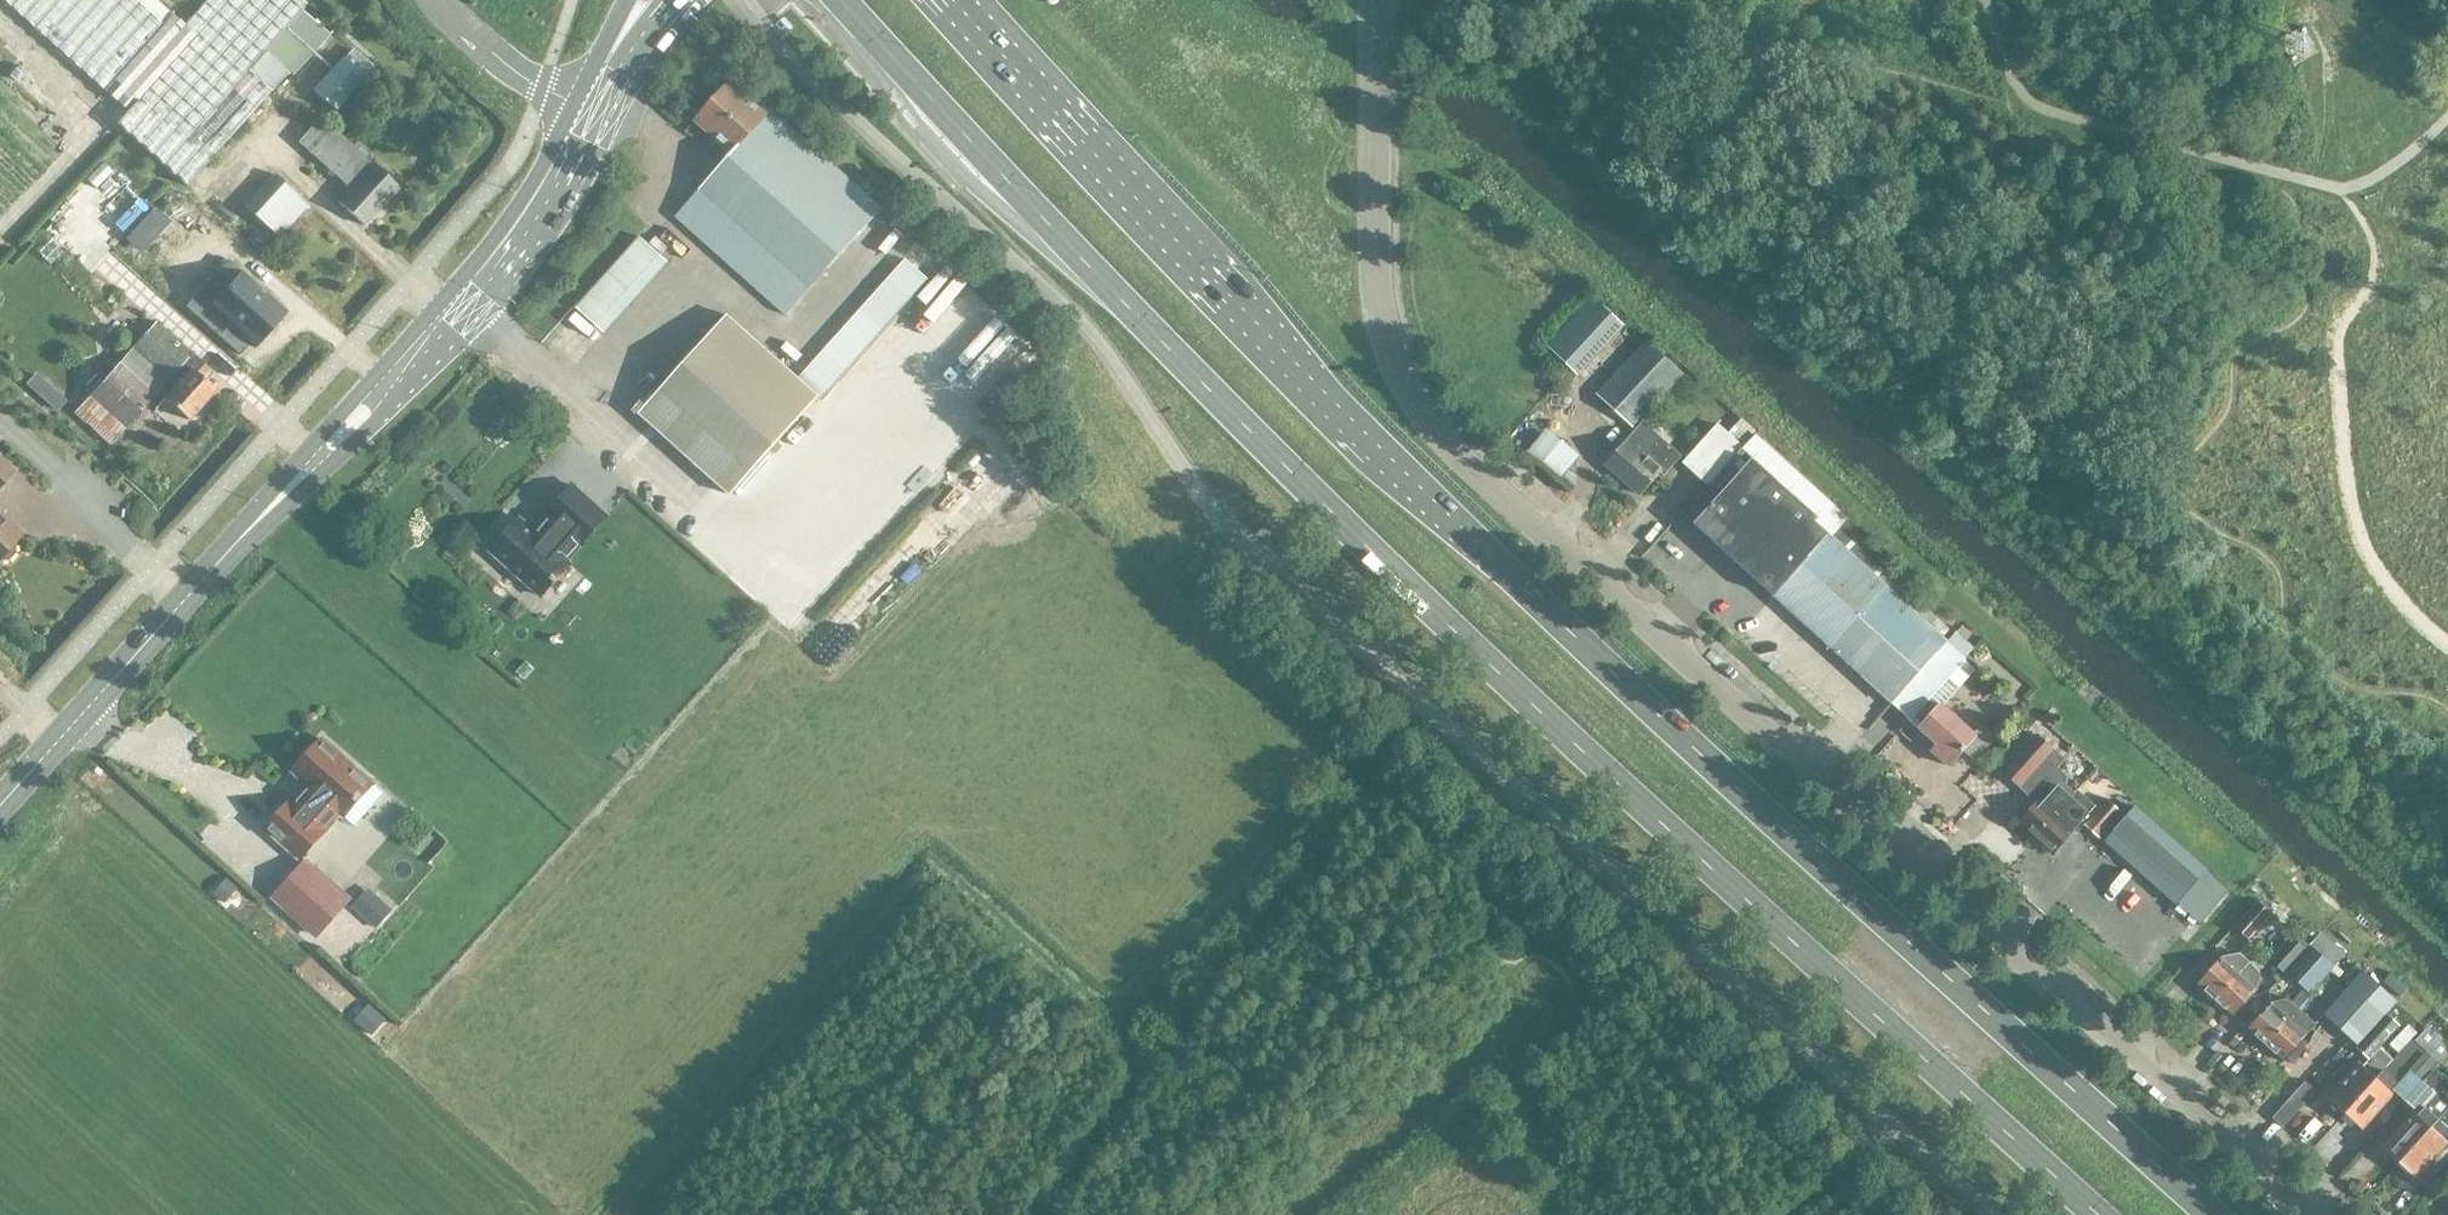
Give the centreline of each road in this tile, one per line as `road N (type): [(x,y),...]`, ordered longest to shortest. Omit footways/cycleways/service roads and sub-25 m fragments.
road 1 (trunk): [(841,0),(1271,455),(2102,1214)]
road 2 (trunk): [(2215,1214),(1331,407),(955,0)]
road 3 (unclassified): [(2315,1214),(1450,453),(1418,416),(1384,334),(1376,287),(1371,0)]
road 4 (tertiary): [(0,805),(463,304),(542,206),(596,110)]
road 5 (residential): [(596,110),(530,81),(438,0)]

